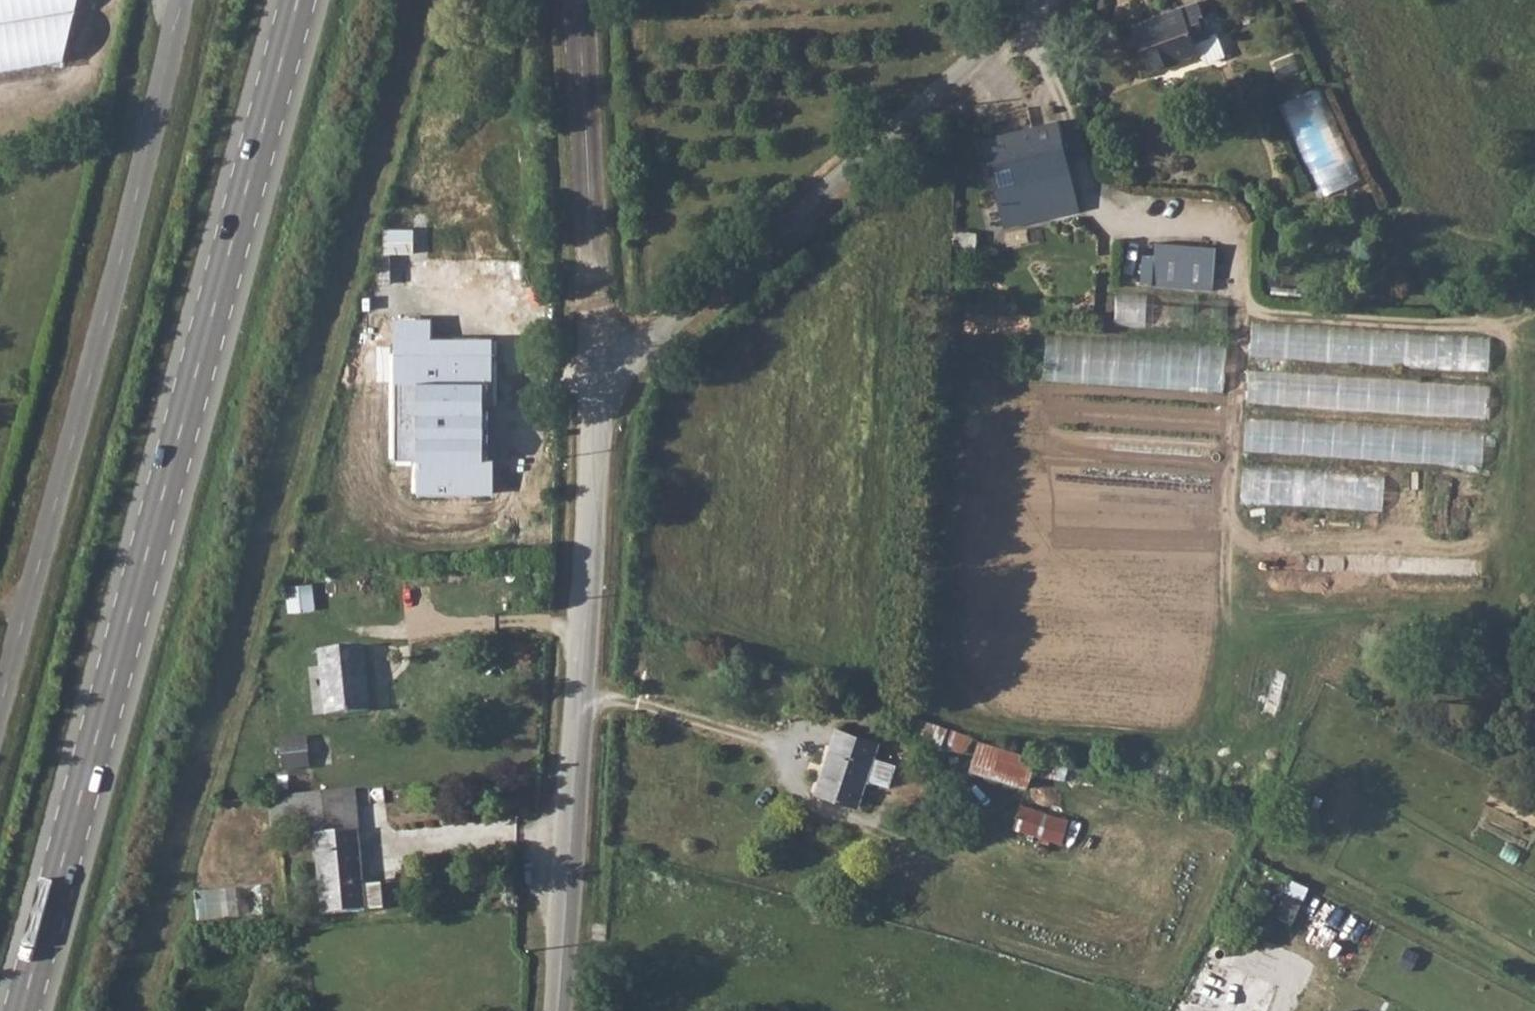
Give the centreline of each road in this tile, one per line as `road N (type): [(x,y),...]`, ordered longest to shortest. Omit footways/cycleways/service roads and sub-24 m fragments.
road 1 (primary): [(23,1010),(303,0)]
road 2 (unclassified): [(182,0),(0,716)]
road 3 (unclassified): [(557,1010),(595,364)]
road 4 (residential): [(595,364),(620,358),(719,295),(1051,0)]
road 5 (unclassified): [(595,364),(579,0)]

